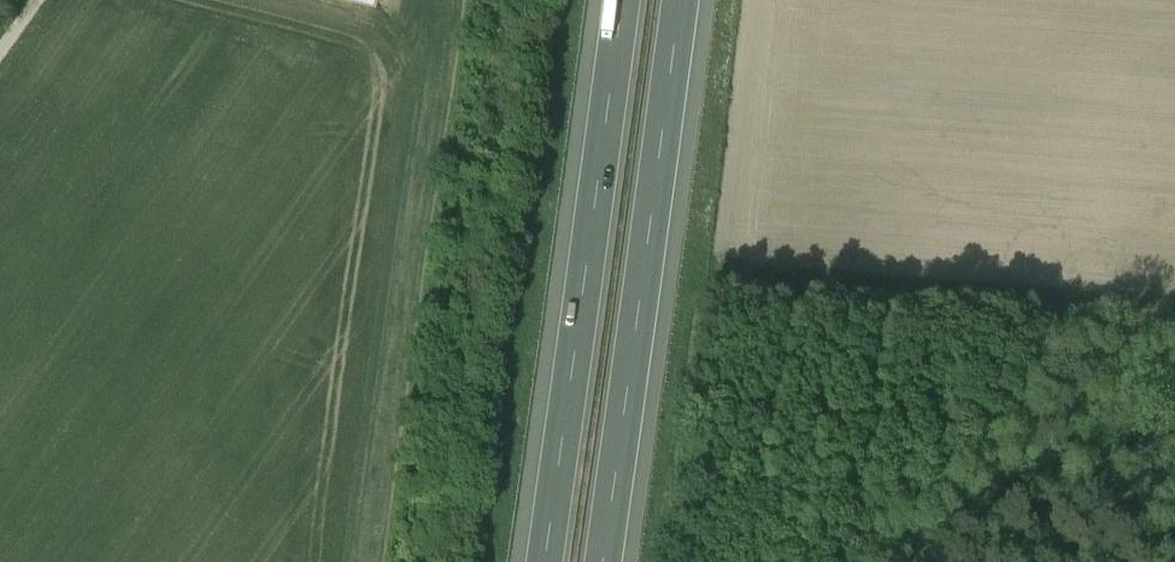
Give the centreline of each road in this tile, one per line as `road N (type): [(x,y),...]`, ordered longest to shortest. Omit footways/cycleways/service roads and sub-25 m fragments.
road 1 (motorway): [(619,0),(543,561)]
road 2 (motorway): [(604,561),(680,0)]

